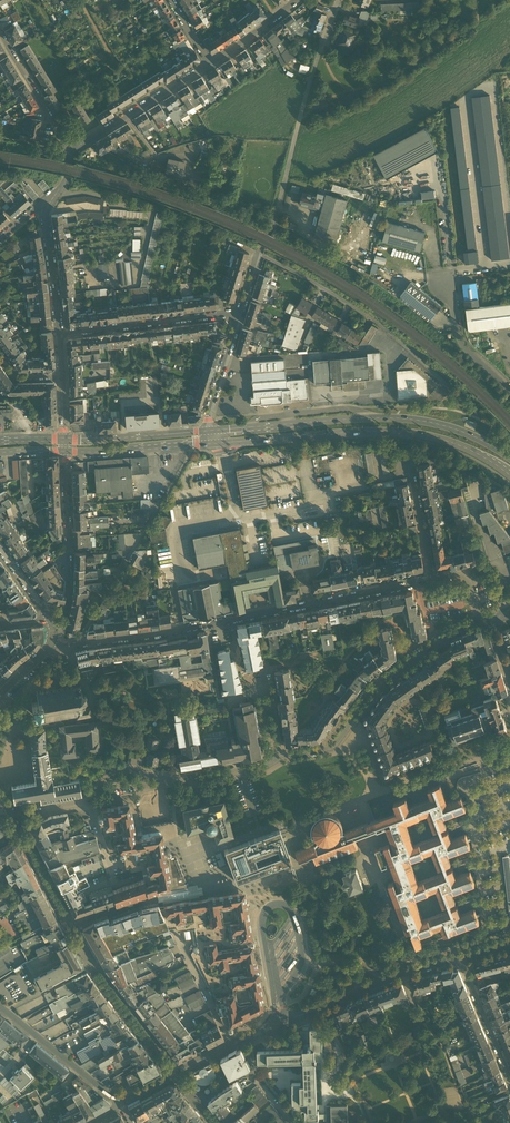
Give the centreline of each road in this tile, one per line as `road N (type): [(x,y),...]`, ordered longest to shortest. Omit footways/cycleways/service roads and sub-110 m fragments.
road 1 (residential): [(54,643),(178,631),(433,580)]
road 2 (primary): [(509,458),(466,433),(414,420),(224,430)]
road 3 (primary): [(225,443),(403,433),(454,444),(509,473)]
road 4 (residential): [(480,622),(449,634),(378,685),(332,747),(273,759)]
road 5 (residential): [(232,1044),(459,958)]
road 6 (residential): [(271,231),(339,0)]
road 7 (residential): [(273,759),(194,783),(116,770),(89,801)]
road 8 (residential): [(60,335),(241,312)]
road 9 (unclassified): [(509,389),(464,345),(426,248)]
road 10 (residential): [(76,149),(212,65)]
road 11 (residential): [(120,1105),(0,1008)]
road 12 (residential): [(260,254),(391,334)]
road 13 (primary): [(204,431),(63,439)]
road 14 (residential): [(60,335),(45,214),(52,198)]
road 15 (primary): [(64,451),(198,444)]
road 16 (residential): [(459,958),(509,1078)]
road 17 (residential): [(120,1105),(232,1044)]
road 18 (residential): [(68,576),(64,451)]
road 19 (residential): [(204,431),(241,312)]

